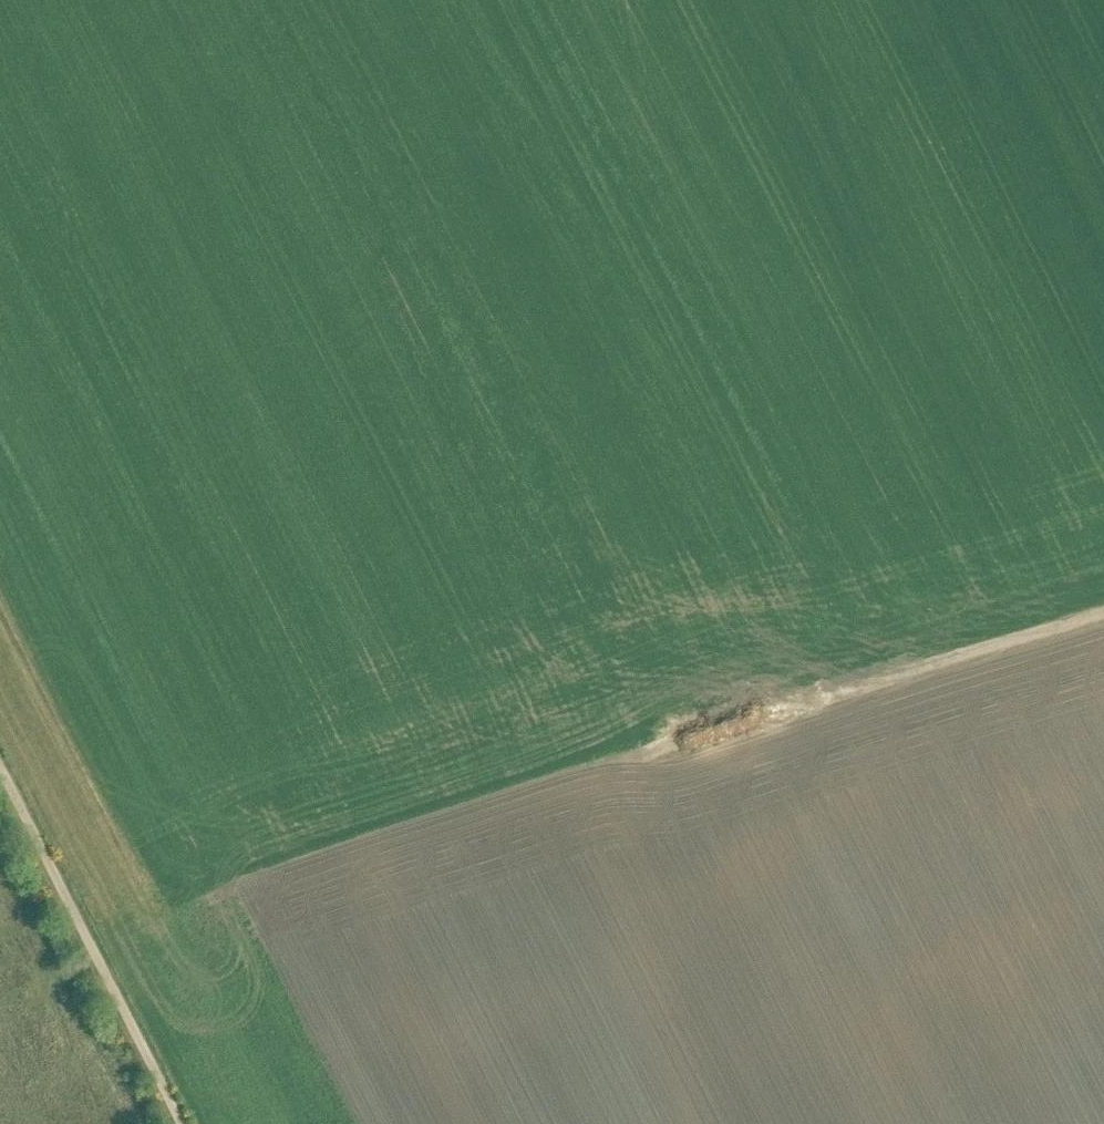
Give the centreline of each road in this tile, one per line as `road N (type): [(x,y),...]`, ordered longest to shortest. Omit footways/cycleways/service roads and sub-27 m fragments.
road 1 (track): [(0,768),(181,1123)]

